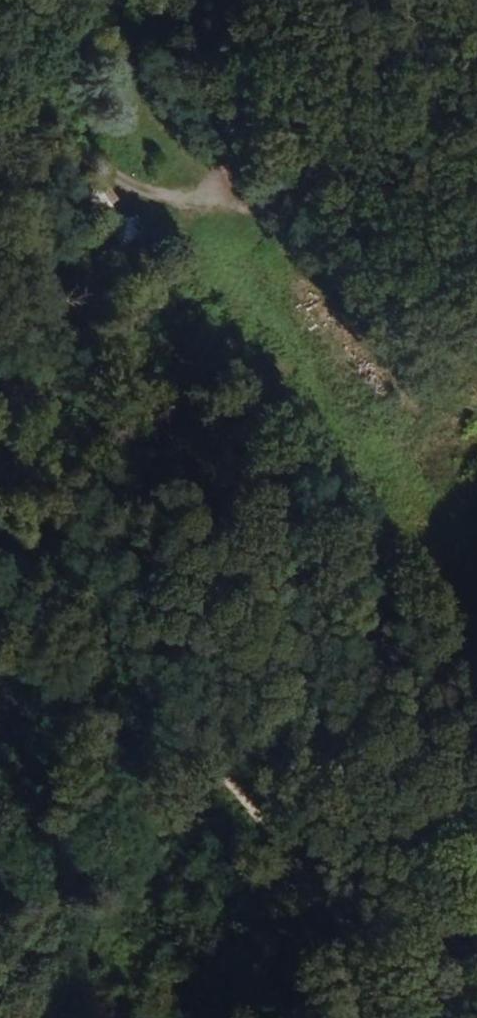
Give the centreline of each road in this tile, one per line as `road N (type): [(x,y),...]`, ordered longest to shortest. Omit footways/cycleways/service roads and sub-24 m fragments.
road 1 (track): [(0,312),(46,478),(349,943),(373,1017)]

